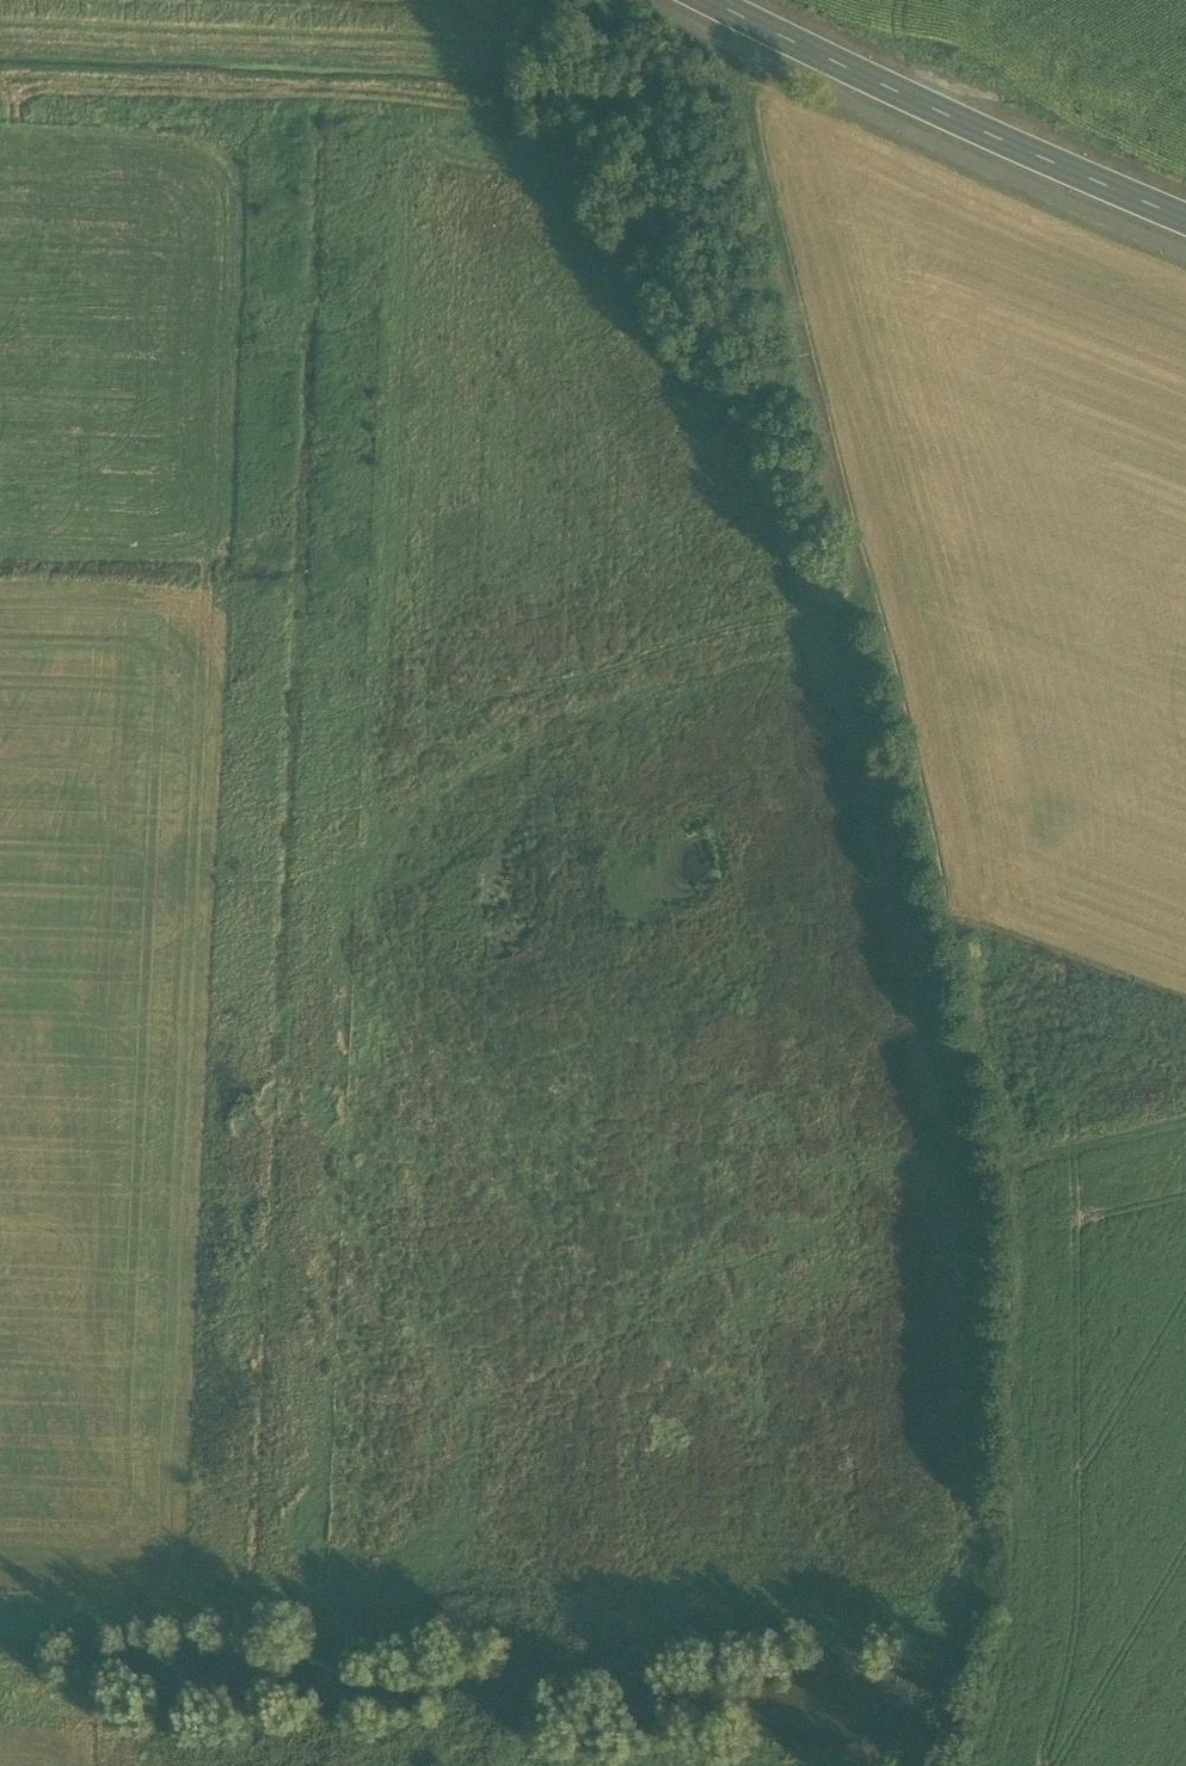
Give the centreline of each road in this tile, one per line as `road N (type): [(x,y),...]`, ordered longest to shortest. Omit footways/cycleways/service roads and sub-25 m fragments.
road 1 (track): [(751,22),(741,53),(871,610)]
road 2 (secondary): [(1185,218),(710,0)]
road 3 (track): [(1185,1128),(1035,1164)]

